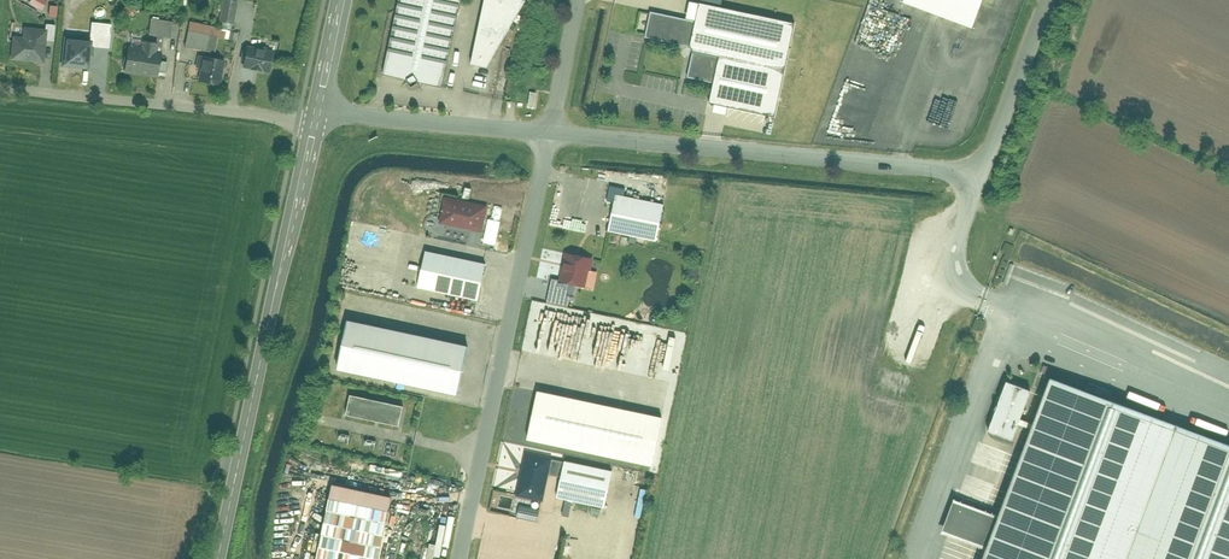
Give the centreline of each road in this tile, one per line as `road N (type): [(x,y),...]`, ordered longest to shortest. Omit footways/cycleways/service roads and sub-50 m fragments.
road 1 (secondary): [(315,120),(220,558)]
road 2 (residential): [(547,132),(983,177)]
road 3 (residential): [(547,132),(459,558)]
road 4 (unclassified): [(315,120),(0,87)]
road 5 (residential): [(983,177),(1228,201)]
road 6 (residential): [(315,120),(346,115),(547,132)]
road 7 (residential): [(983,177),(1048,0)]
road 8 (residential): [(575,0),(547,132)]
road 9 (secondary): [(340,0),(315,120)]

